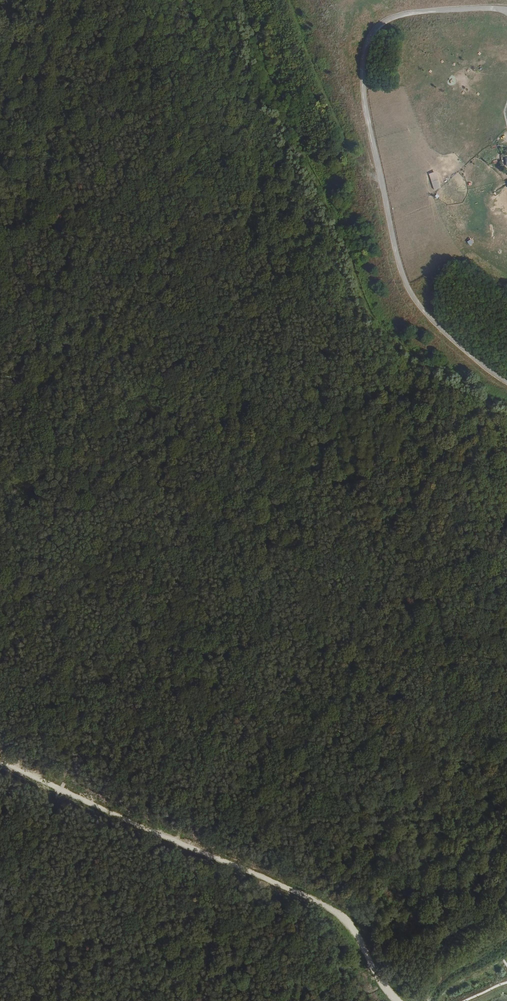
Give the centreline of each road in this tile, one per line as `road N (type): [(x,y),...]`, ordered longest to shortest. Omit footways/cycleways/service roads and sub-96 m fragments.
road 1 (unclassified): [(506,10),(389,19),(366,46),(363,71),(405,280),(437,324),(506,382)]
road 2 (track): [(0,757),(323,908),(351,930),(399,1000)]

